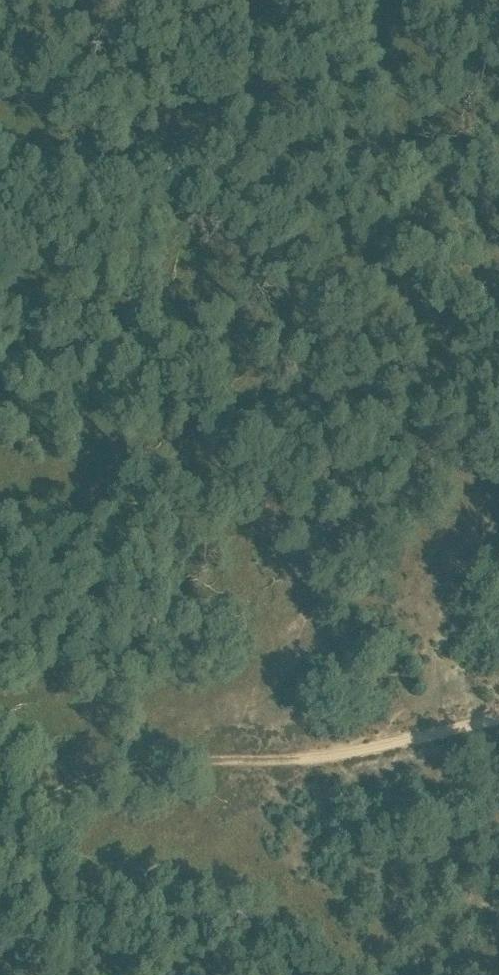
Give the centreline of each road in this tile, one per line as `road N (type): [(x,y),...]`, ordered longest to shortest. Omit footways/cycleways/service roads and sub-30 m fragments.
road 1 (track): [(498,718),(286,762),(163,753),(0,803)]

